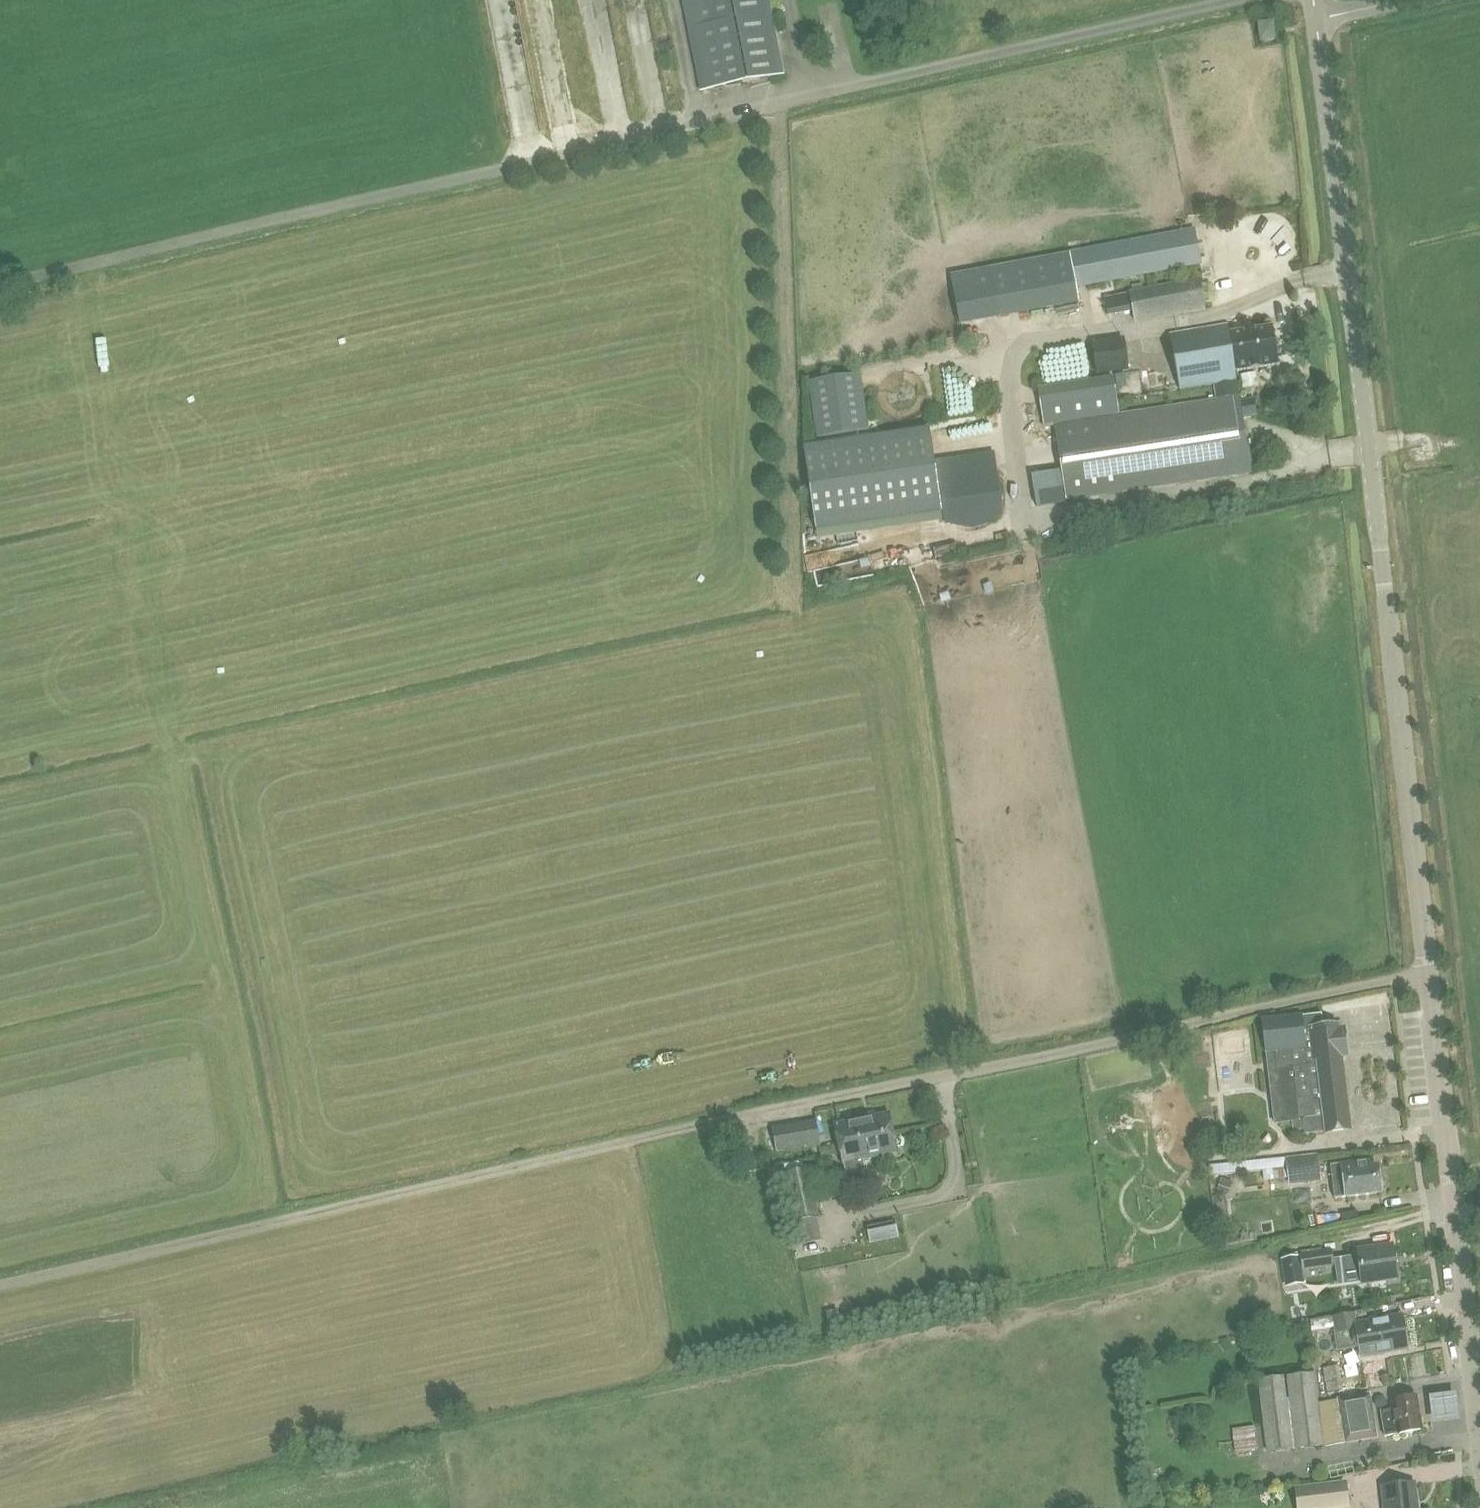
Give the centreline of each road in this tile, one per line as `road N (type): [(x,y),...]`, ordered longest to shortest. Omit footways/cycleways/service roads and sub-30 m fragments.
road 1 (track): [(1429,972),(0,1284)]
road 2 (tertiary): [(1479,1436),(1321,21)]

